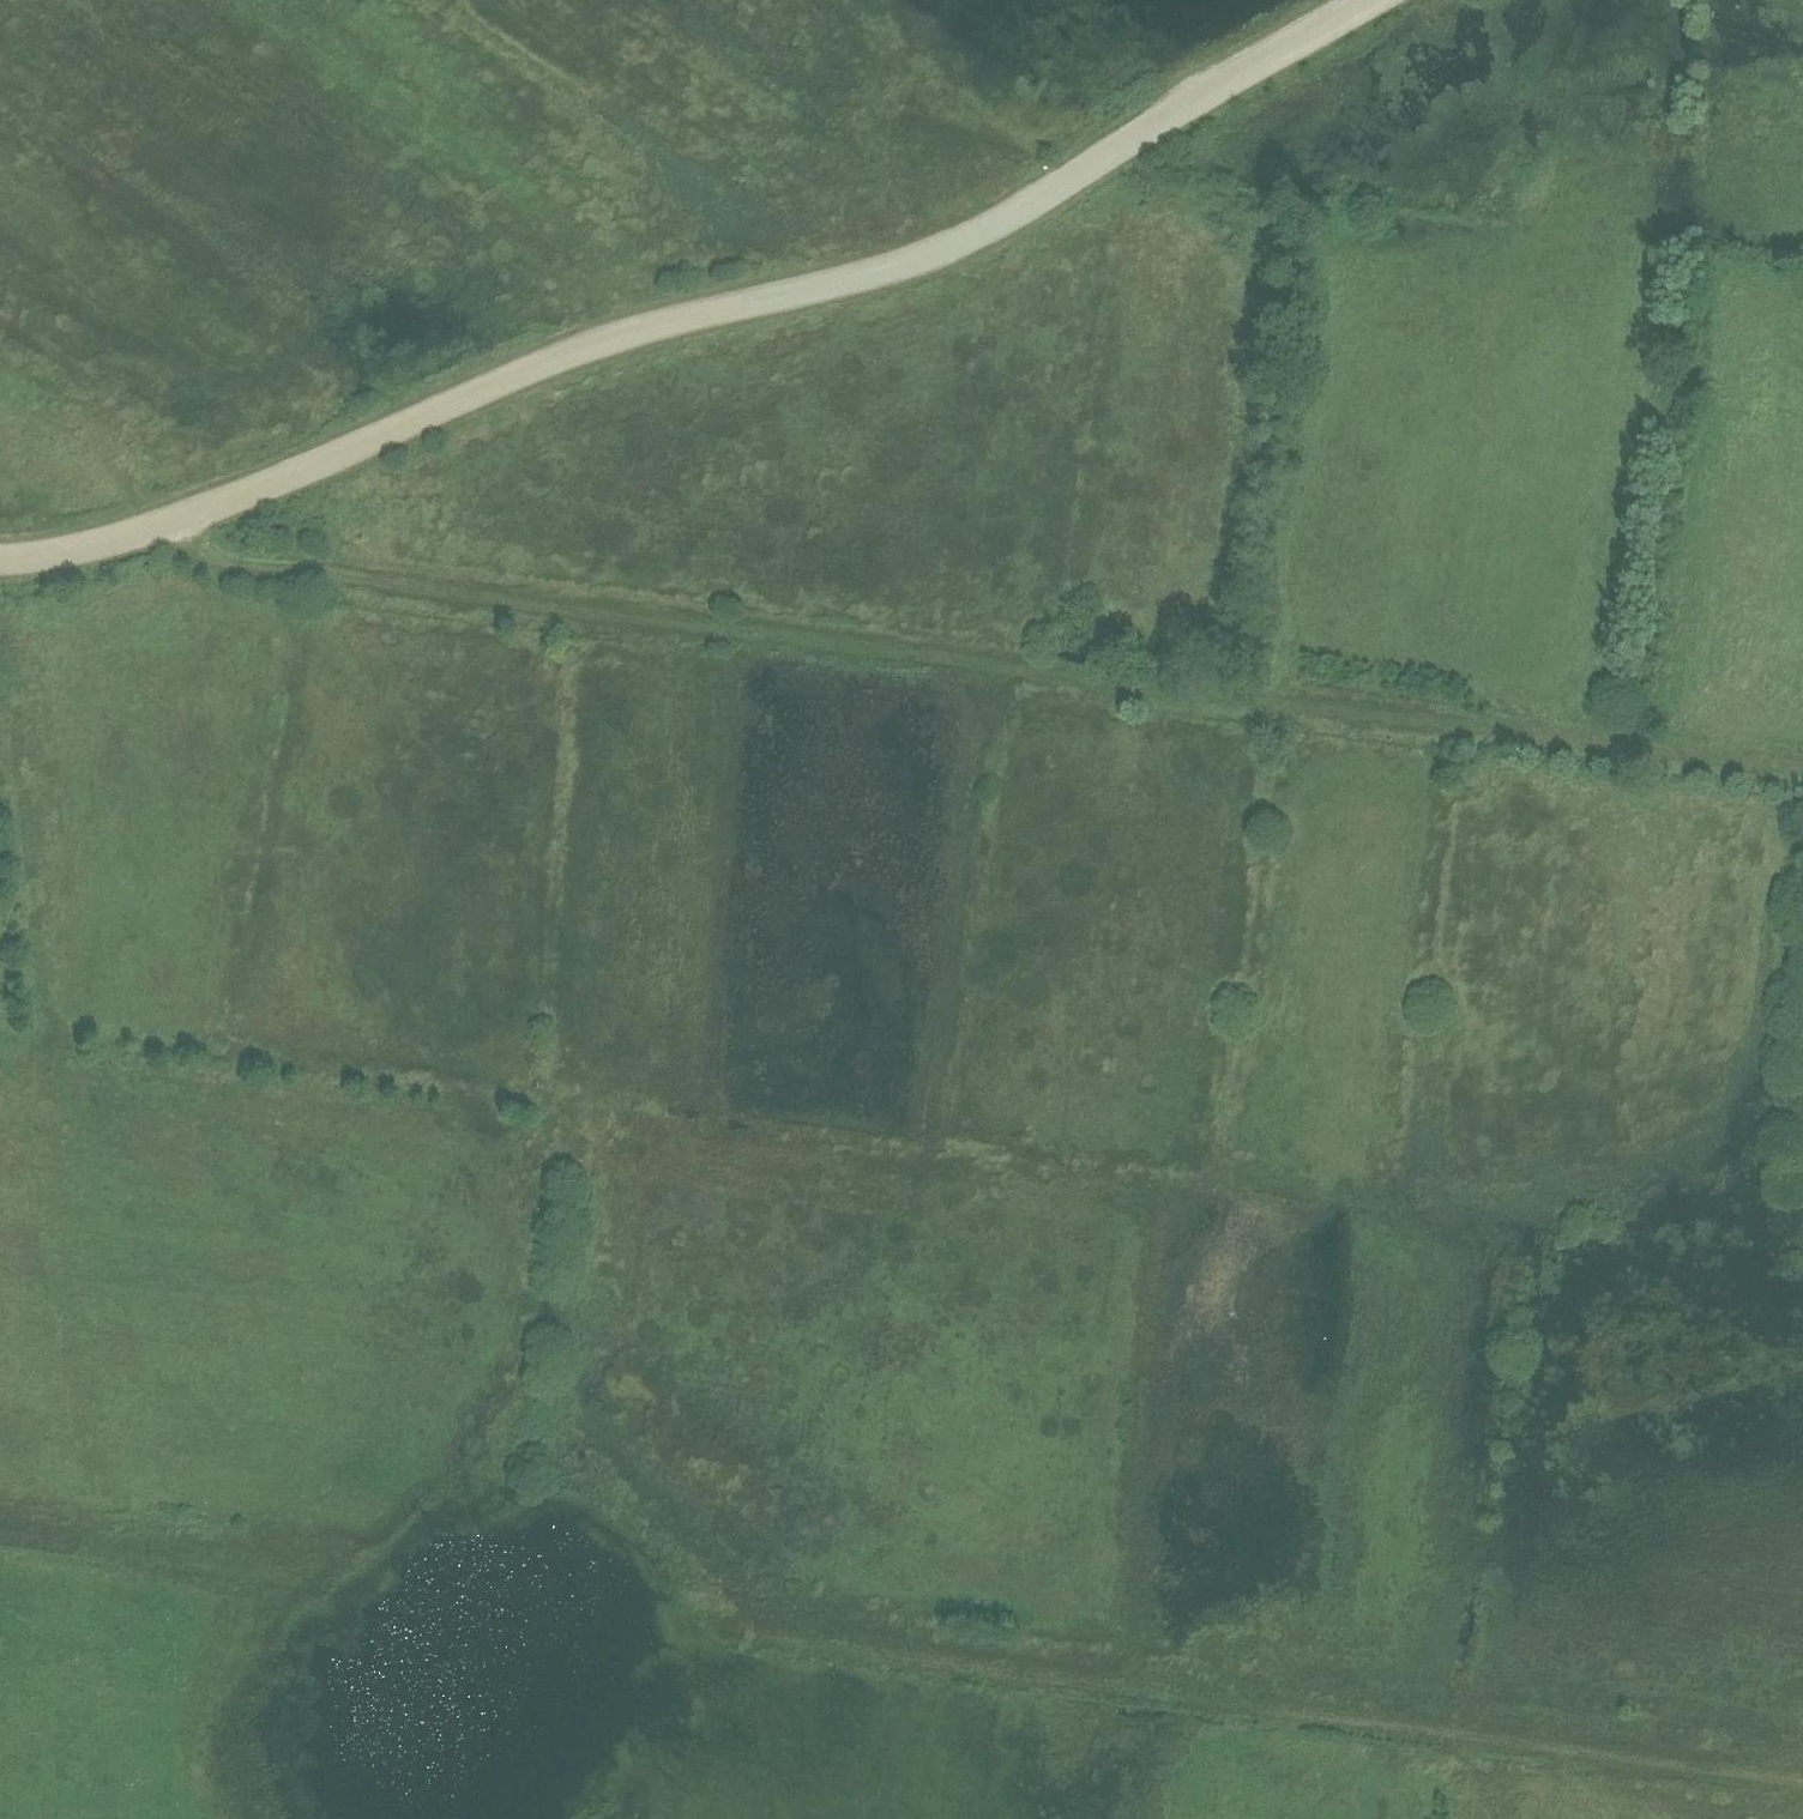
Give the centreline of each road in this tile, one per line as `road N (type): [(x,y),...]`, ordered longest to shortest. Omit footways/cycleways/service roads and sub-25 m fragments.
road 1 (track): [(1802,1780),(0,1532)]
road 2 (track): [(1802,770),(236,562),(200,547),(176,521)]
road 3 (track): [(176,521),(587,346),(955,245),(1373,0)]
road 4 (track): [(0,560),(76,551),(176,521)]

